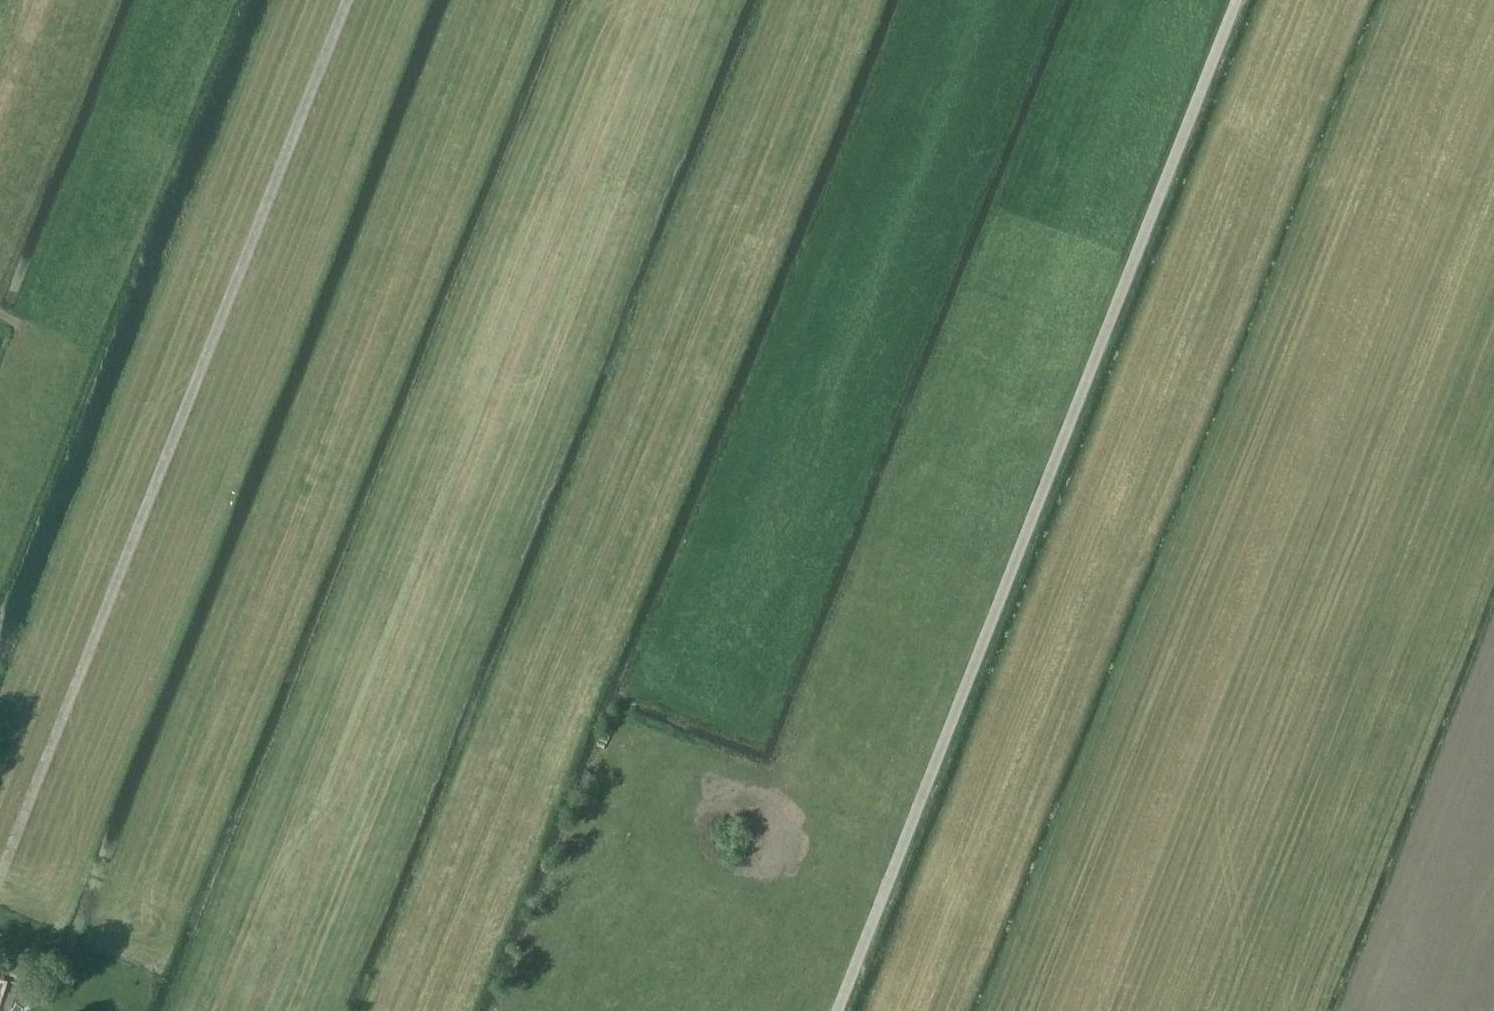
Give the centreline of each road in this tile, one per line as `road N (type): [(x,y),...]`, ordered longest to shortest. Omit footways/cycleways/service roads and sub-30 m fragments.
road 1 (track): [(1232,0),(837,1010)]
road 2 (track): [(0,882),(347,0)]

